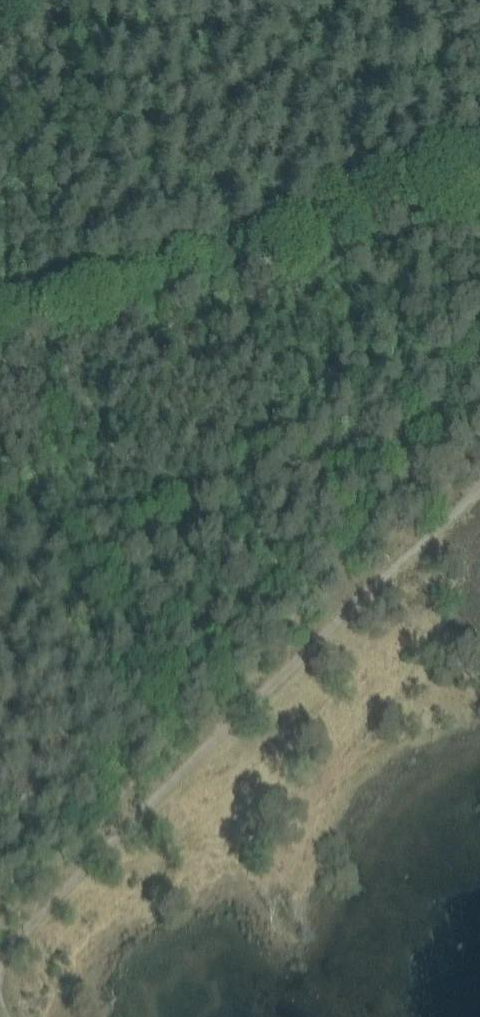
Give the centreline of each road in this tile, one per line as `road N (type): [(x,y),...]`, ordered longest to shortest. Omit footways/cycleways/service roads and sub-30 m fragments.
road 1 (track): [(0,994),(13,947),(479,480)]
road 2 (track): [(479,187),(0,318)]

